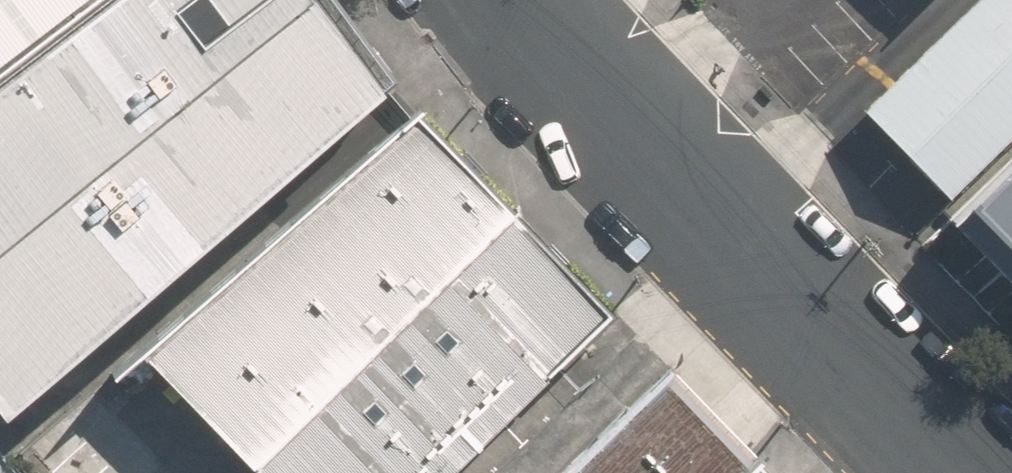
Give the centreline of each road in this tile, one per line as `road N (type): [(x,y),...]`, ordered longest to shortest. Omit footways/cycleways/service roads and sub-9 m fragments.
road 1 (residential): [(500,0),(962,472)]

